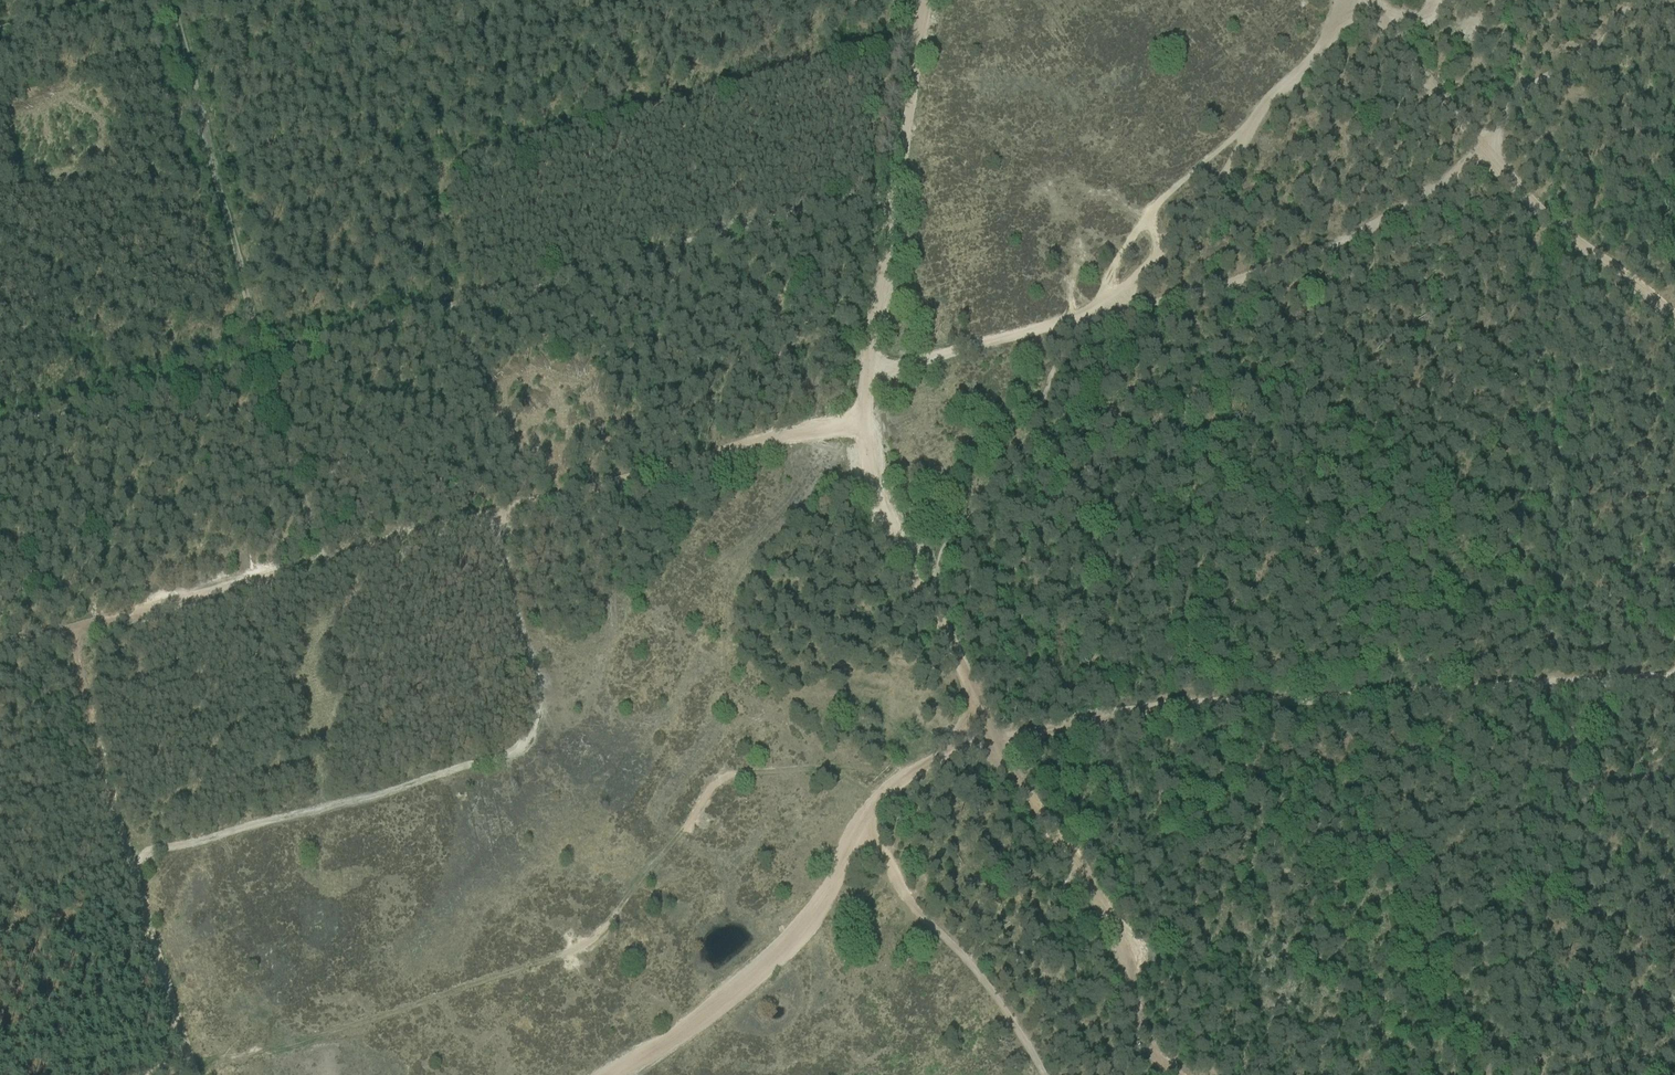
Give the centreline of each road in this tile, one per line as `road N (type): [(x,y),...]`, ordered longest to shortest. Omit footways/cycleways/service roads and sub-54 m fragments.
road 1 (track): [(1347,0),(1317,45),(1198,179),(1141,223),(1098,310),(1069,344),(1041,414),(946,546),(926,604),(967,681),(984,740),(912,767),(882,790),(815,907),(751,979),(611,1074)]
road 2 (track): [(1157,1074),(1104,920),(1063,845),(984,740),(1360,688),(1539,686),(1674,673)]
road 3 (track): [(168,0),(313,567),(0,649)]
road 4 (track): [(62,633),(127,858),(500,750),(528,729),(537,710),(485,517)]
road 5 (track): [(894,189),(262,356)]
road 6 (track): [(1098,310),(1234,286),(1360,239),(1486,155),(1544,78),(1592,48),(1639,0)]
road 7 (track): [(922,0),(862,419),(892,532),(926,604)]
road 8 (track): [(862,419),(313,567)]
road 9 (track): [(1674,317),(1614,276),(1486,155),(1365,0)]
road 10 (track): [(1042,1074),(973,967),(886,874),(862,819)]
road 11 (track): [(194,1074),(127,858)]
road 12 (track): [(1086,317),(868,374)]

